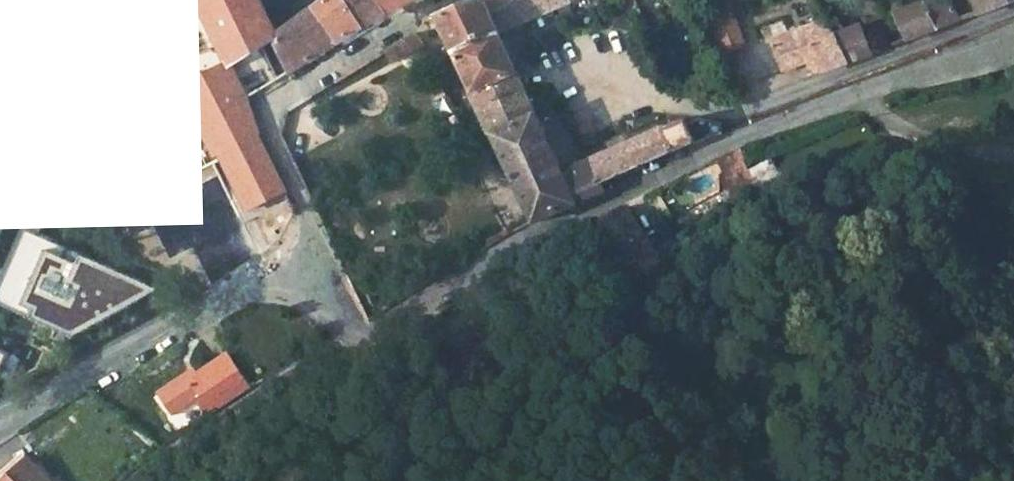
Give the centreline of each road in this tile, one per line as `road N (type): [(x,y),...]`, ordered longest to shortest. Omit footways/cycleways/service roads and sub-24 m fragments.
road 1 (residential): [(1013,48),(535,228),(358,337),(319,246)]
road 2 (residential): [(319,246),(0,439)]
road 3 (residential): [(1013,15),(739,113),(678,99)]
road 4 (residential): [(319,246),(266,106),(368,43)]
road 5 (track): [(358,337),(173,437),(144,480)]

